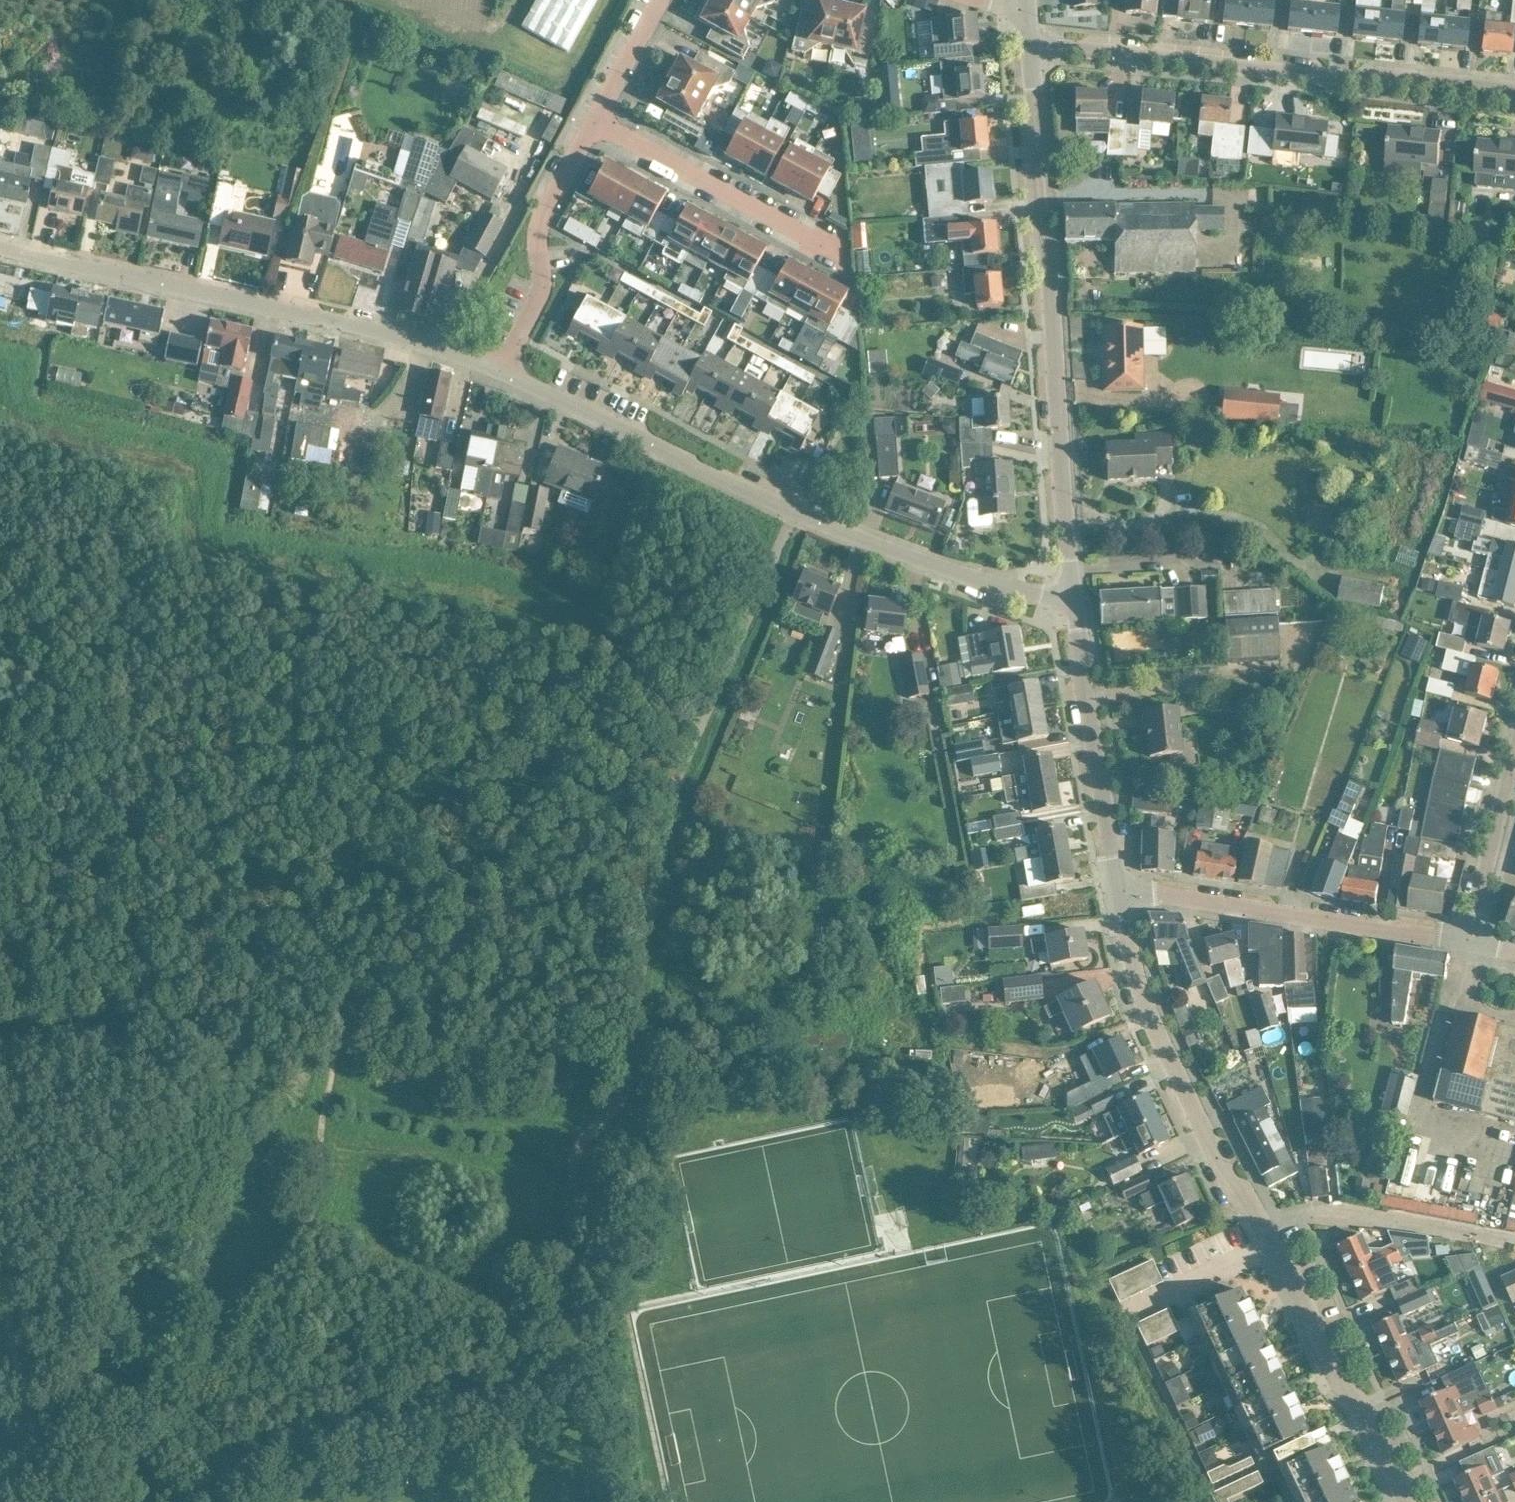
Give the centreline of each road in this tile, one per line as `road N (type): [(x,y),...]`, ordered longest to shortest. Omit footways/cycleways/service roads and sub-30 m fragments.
road 1 (unclassified): [(1406,1501),(1251,1202),(1235,1193),(1142,1001),(1118,892)]
road 2 (unclassified): [(1073,596),(974,578),(794,512),(503,372)]
road 3 (unclassified): [(1073,596),(1033,44)]
road 4 (unclassified): [(503,372),(383,334),(0,249)]
road 5 (unclassified): [(1514,89),(1033,44)]
road 6 (residential): [(1468,942),(1118,892)]
road 7 (unclassified): [(1118,892),(1073,596)]
road 8 (residential): [(594,122),(539,222),(542,297),(503,372)]
road 9 (residential): [(827,250),(594,122)]
road 10 (residential): [(1468,942),(1514,758)]
road 11 (residential): [(659,0),(594,122)]

